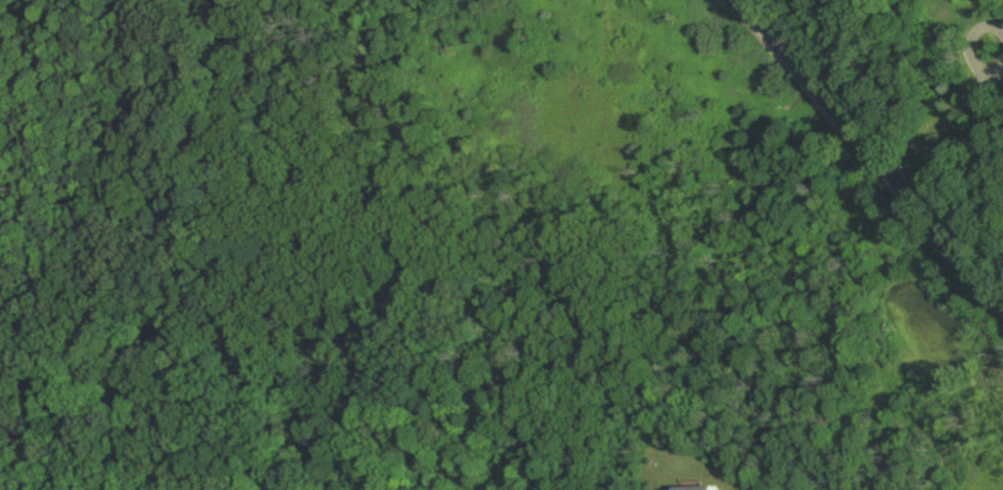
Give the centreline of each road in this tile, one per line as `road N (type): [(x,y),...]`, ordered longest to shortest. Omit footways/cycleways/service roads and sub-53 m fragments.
road 1 (tertiary): [(1002,304),(747,0)]

